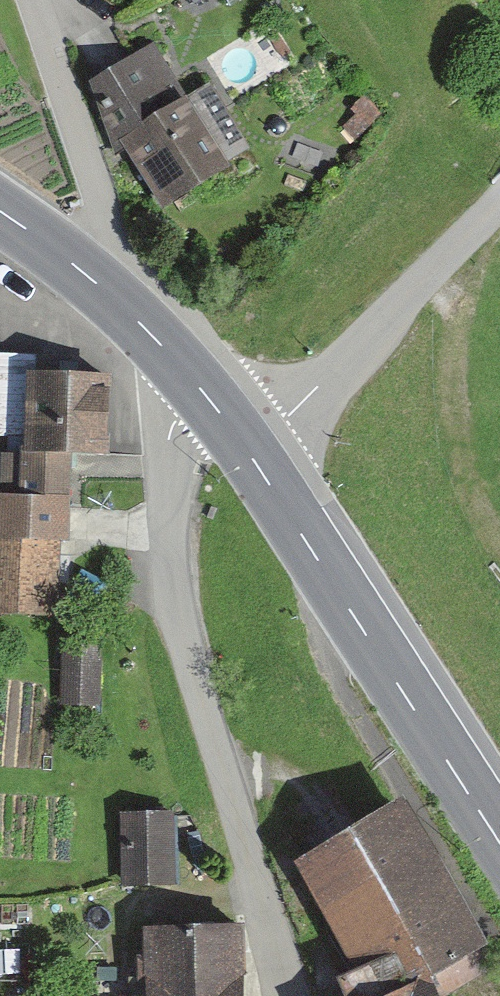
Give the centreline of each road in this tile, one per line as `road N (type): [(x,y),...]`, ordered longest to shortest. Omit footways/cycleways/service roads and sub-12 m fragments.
road 1 (tertiary): [(499,847),(241,443)]
road 2 (unclassified): [(499,199),(292,409),(241,443)]
road 3 (residential): [(118,298),(80,147),(29,0)]
road 4 (tertiary): [(241,443),(118,298)]
road 5 (tertiary): [(118,298),(0,214)]

